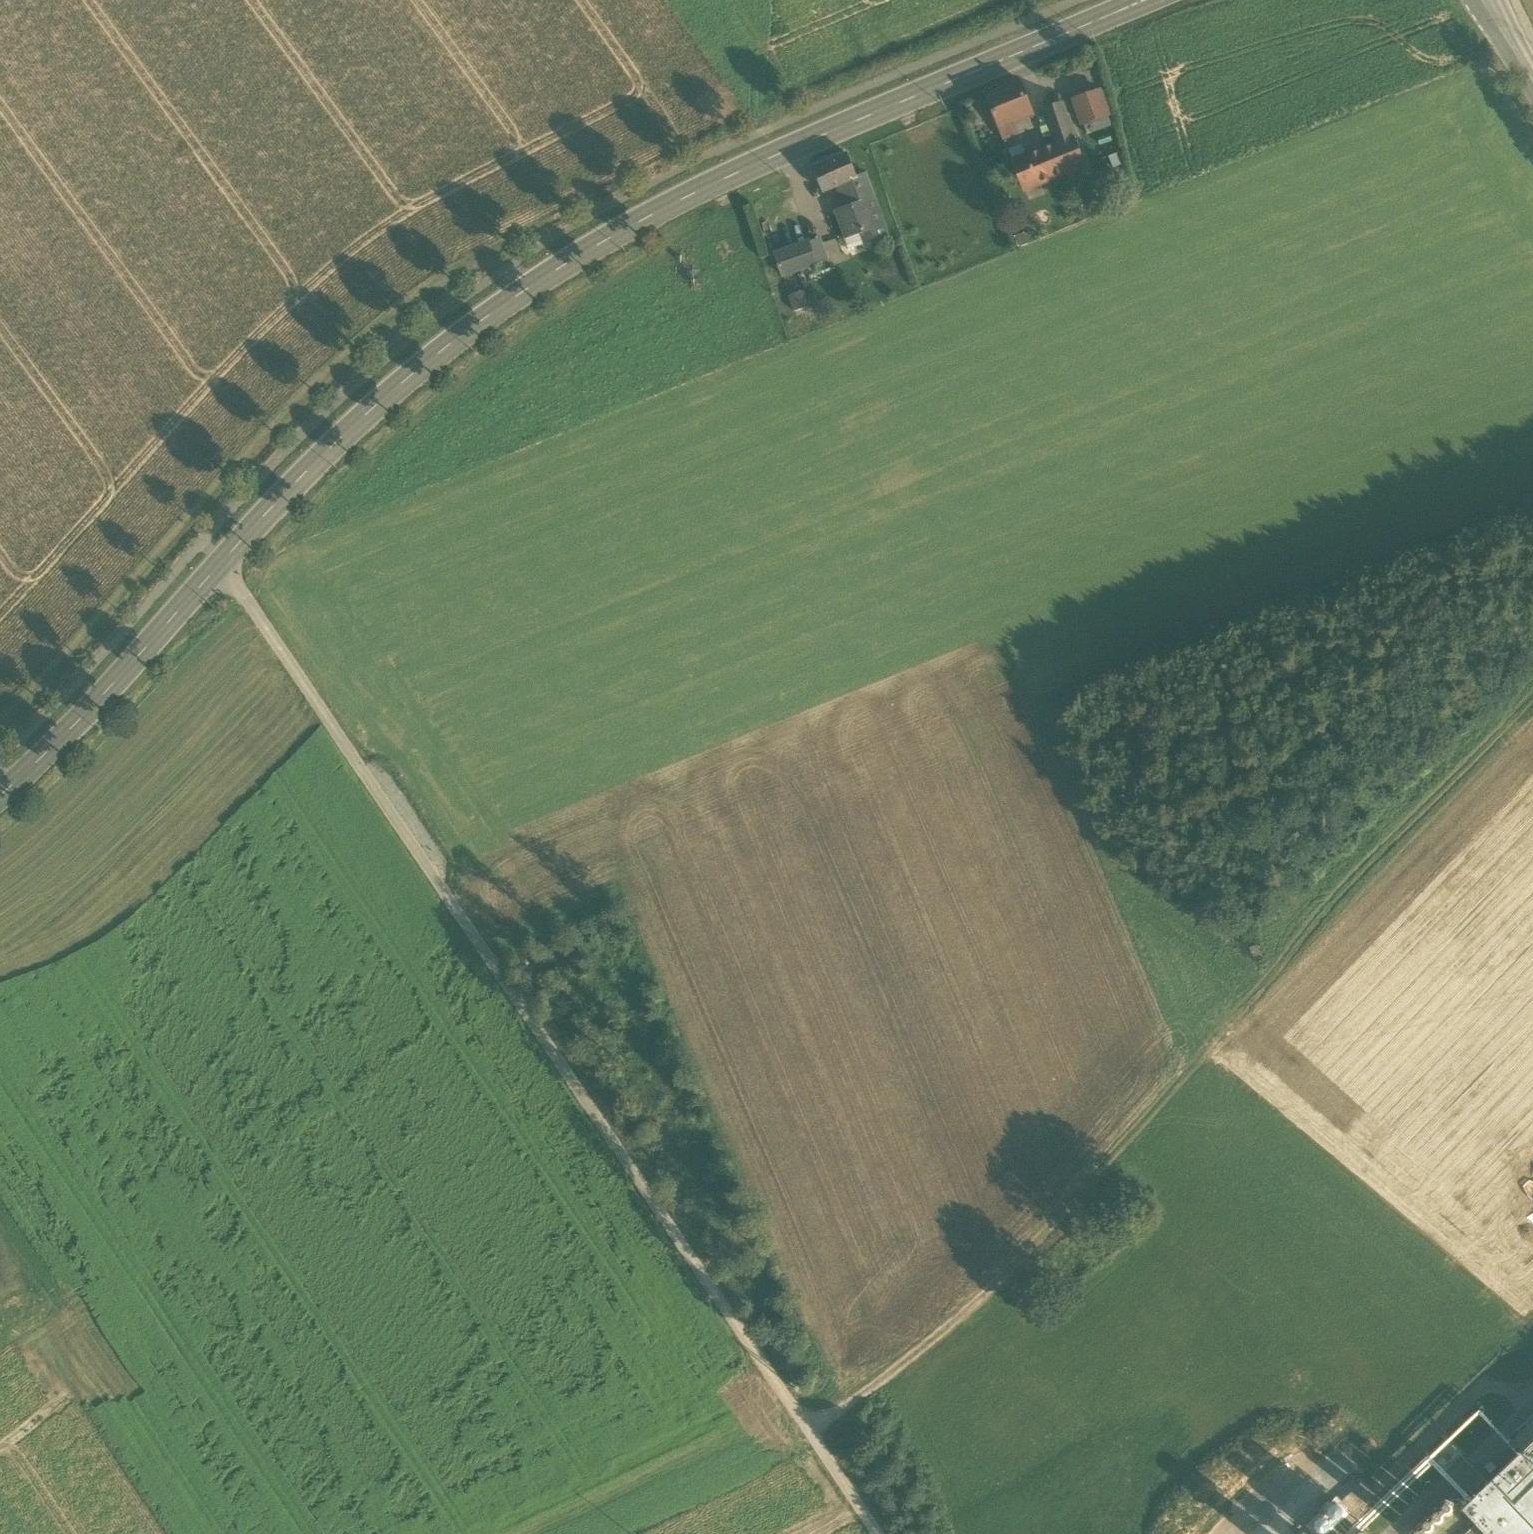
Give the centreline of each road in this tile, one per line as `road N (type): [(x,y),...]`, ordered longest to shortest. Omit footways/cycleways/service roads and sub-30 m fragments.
road 1 (secondary): [(0,795),(320,457),(449,342),(581,254),(687,197),(1141,0)]
road 2 (track): [(220,565),(880,1533)]
road 3 (track): [(526,291),(510,268),(472,262),(331,372),(0,728)]
road 4 (track): [(811,1432),(933,1339),(1039,1232),(1299,934)]

